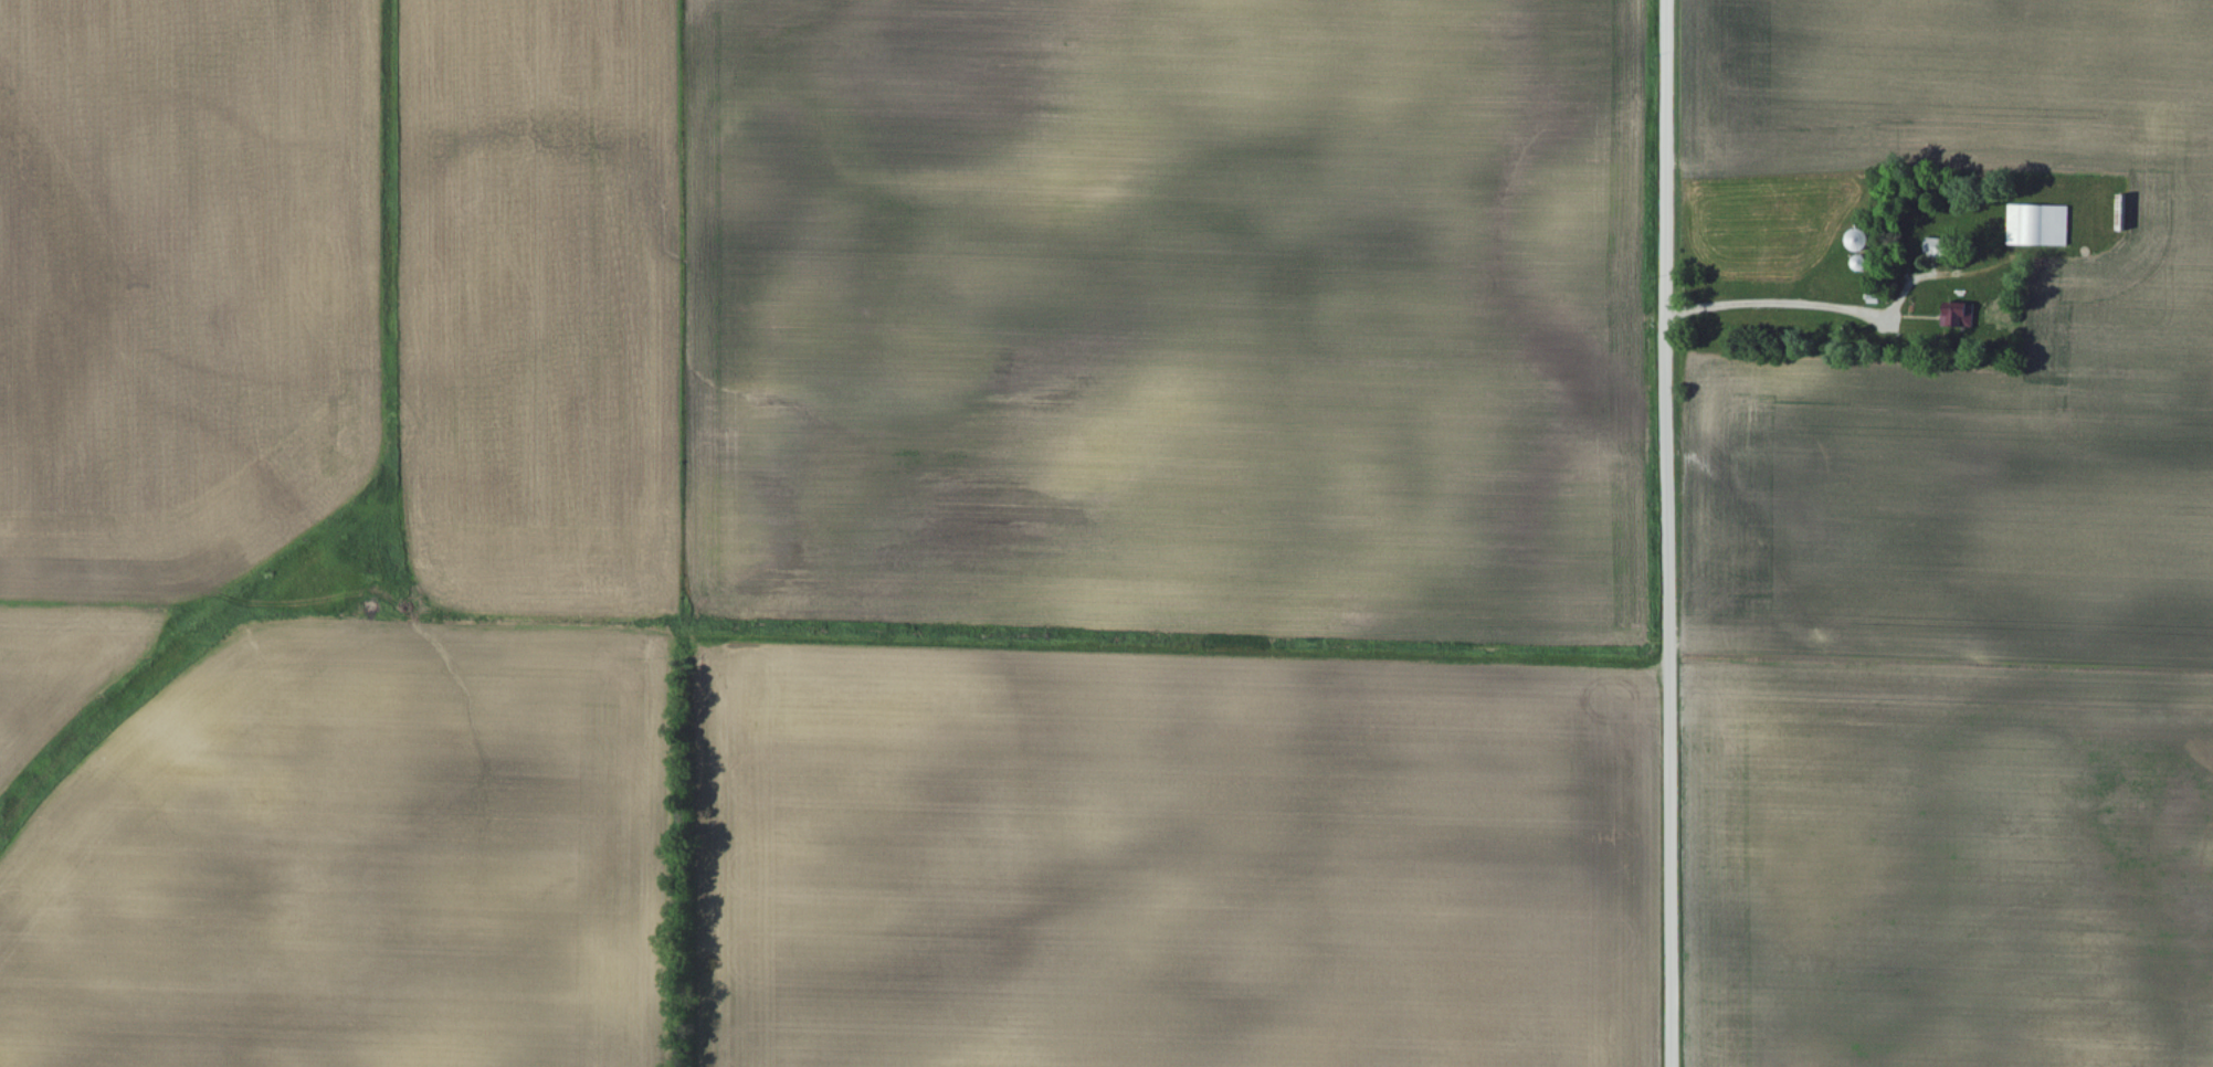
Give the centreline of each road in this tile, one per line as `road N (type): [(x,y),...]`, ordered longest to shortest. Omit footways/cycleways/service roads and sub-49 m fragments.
road 1 (residential): [(1671,1066),(1667,0)]

